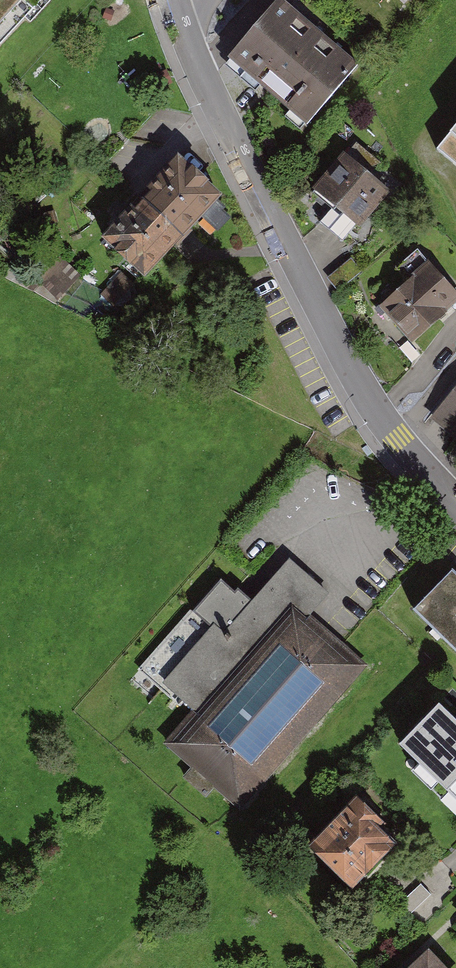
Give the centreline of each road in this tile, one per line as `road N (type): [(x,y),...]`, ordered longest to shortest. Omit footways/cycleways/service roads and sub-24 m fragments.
road 1 (residential): [(455,501),(356,376),(209,91),(174,0)]
road 2 (motorway): [(153,967),(0,952)]

